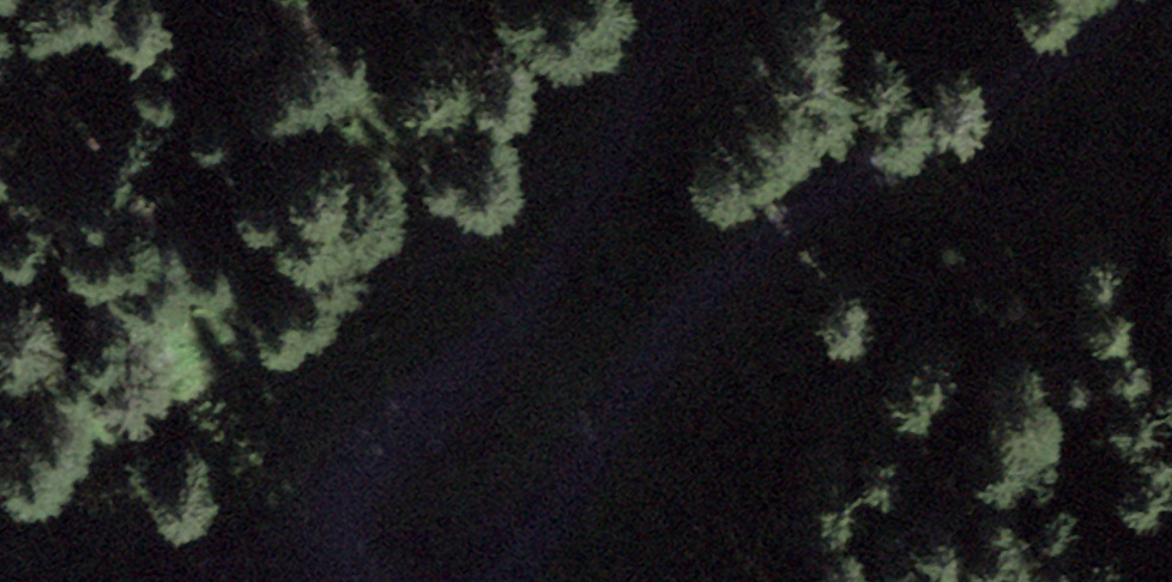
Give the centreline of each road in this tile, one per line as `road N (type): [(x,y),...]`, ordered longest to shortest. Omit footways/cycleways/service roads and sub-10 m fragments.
road 1 (track): [(1128,0),(992,101),(798,211),(711,279),(504,581)]
road 2 (track): [(396,581),(370,562),(362,513),(380,461),(548,273),(625,117),(664,0)]

